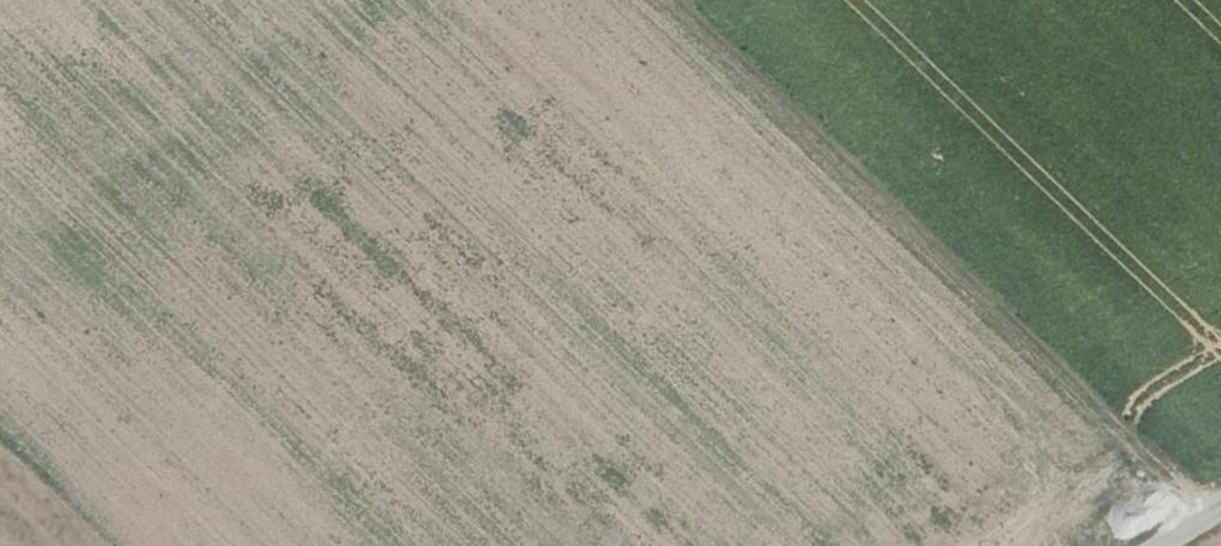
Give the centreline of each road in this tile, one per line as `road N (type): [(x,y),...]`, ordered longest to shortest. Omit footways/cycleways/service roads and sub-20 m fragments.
road 1 (track): [(1218,516),(676,0)]

